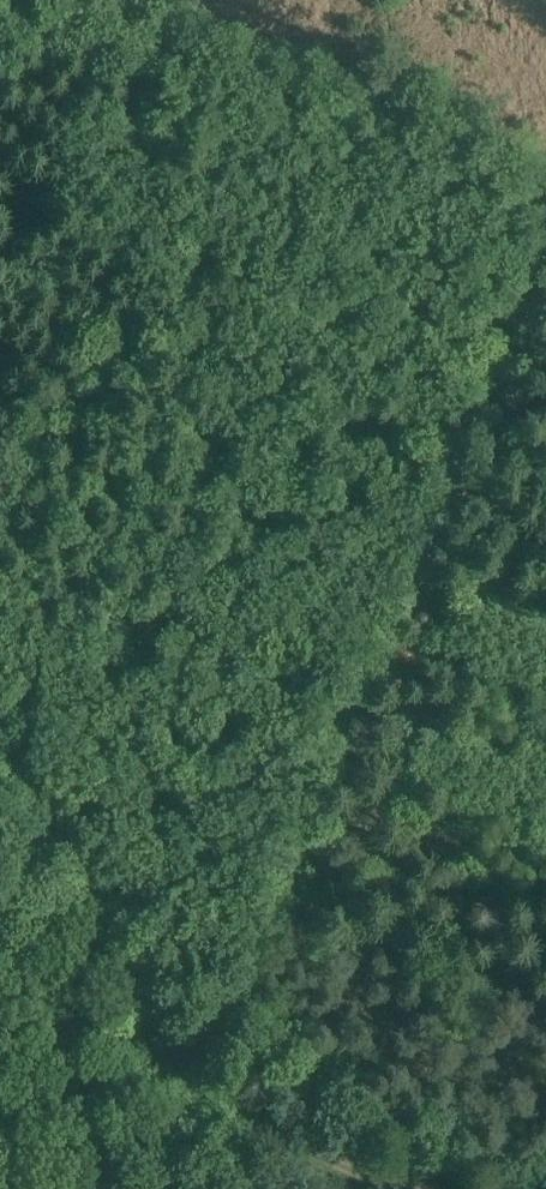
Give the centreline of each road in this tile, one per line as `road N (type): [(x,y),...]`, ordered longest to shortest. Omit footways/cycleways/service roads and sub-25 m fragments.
road 1 (track): [(212,1062),(545,244)]
road 2 (track): [(479,1188),(306,1128),(212,1062),(151,1000),(0,765)]
road 3 (track): [(109,0),(545,168)]

